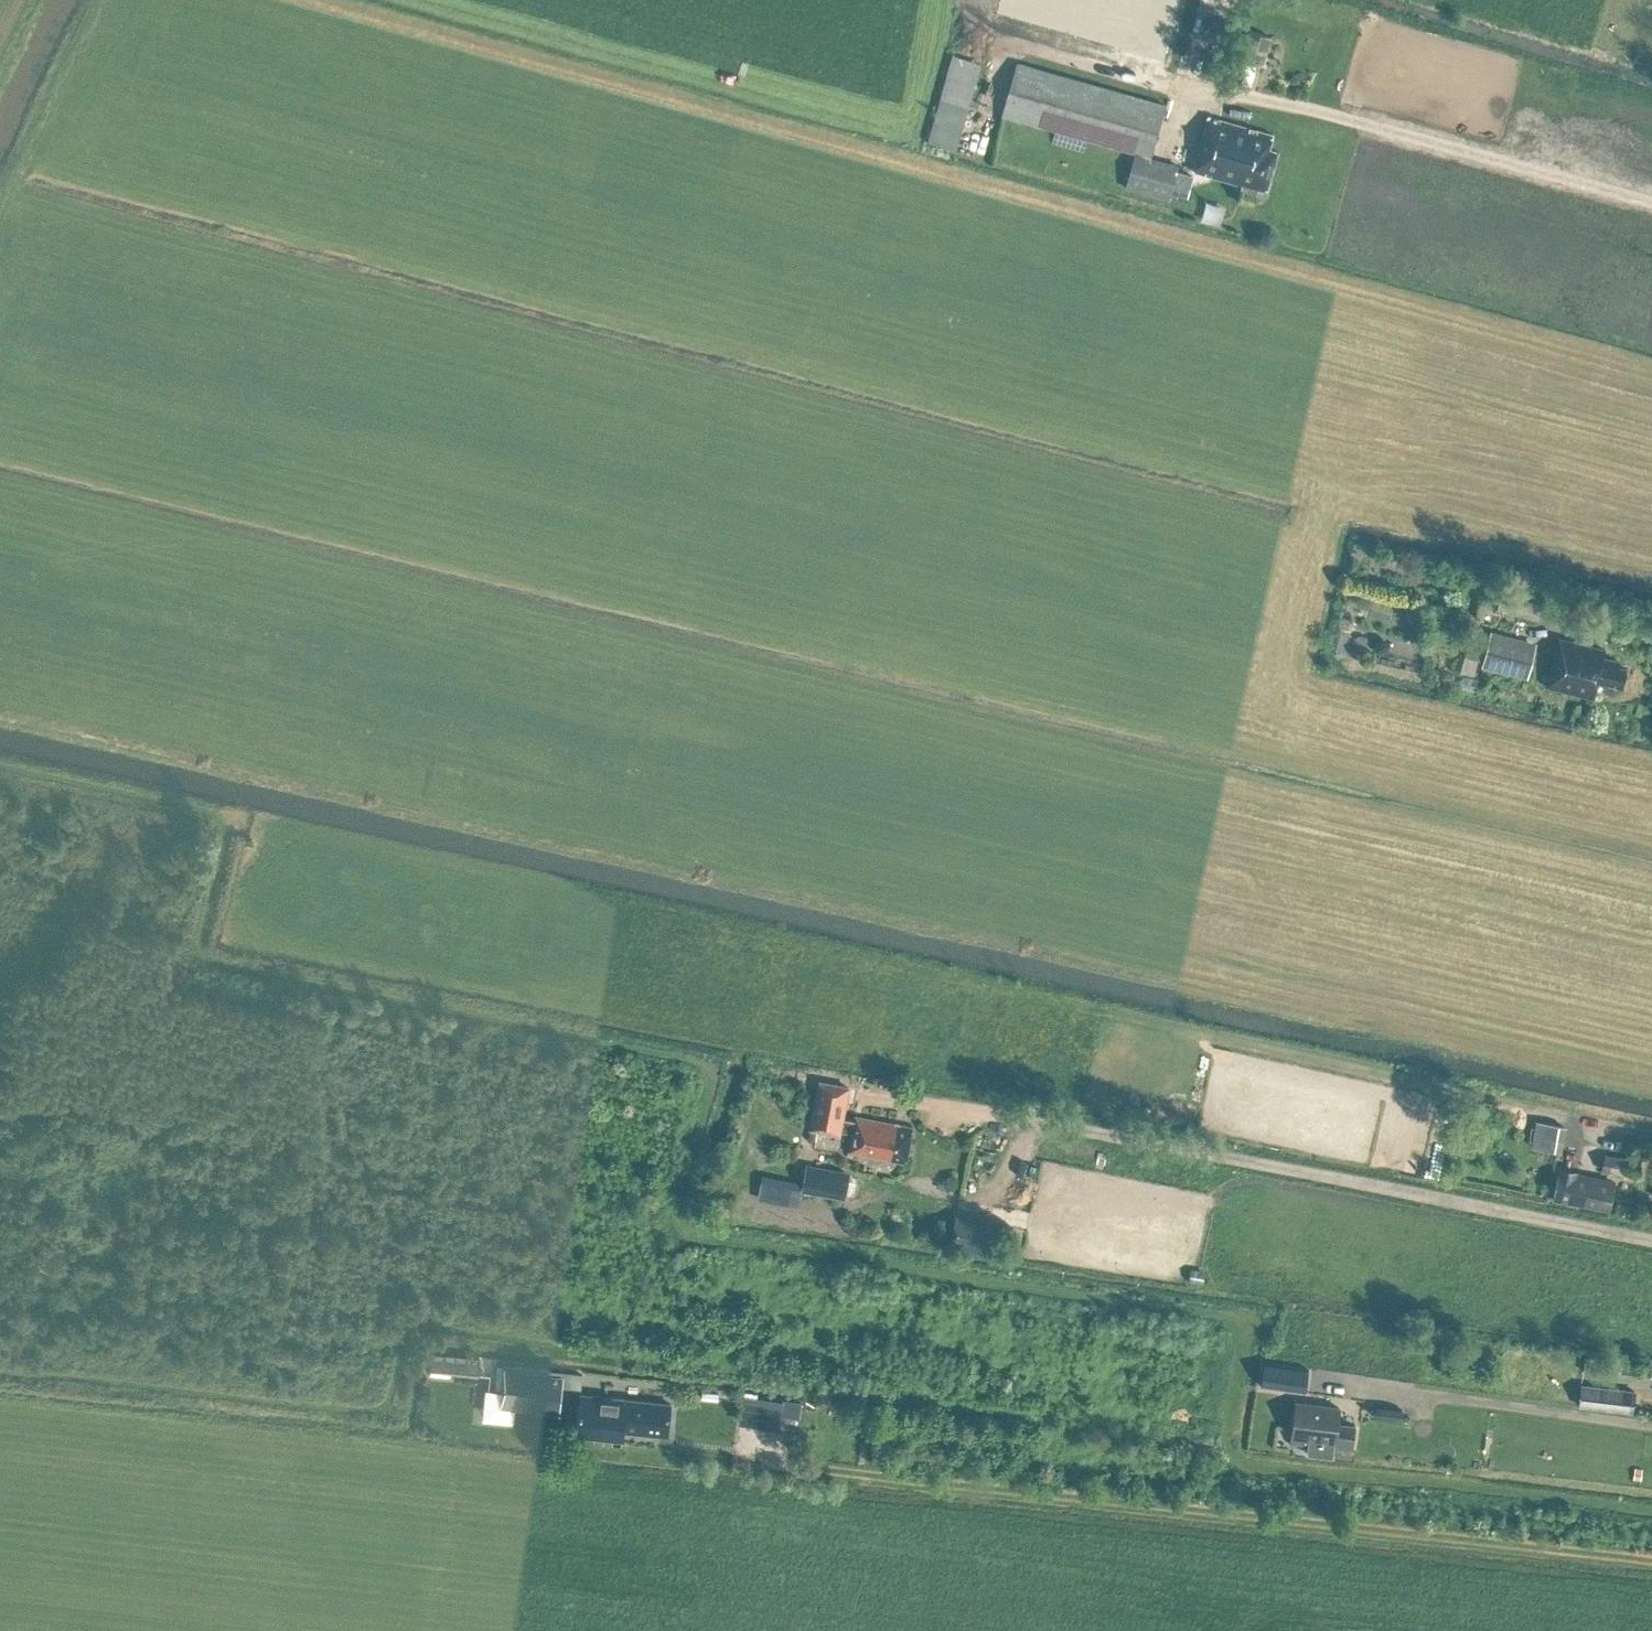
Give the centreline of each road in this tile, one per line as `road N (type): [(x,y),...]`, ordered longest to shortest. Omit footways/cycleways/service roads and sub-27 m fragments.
road 1 (track): [(1651,1558),(641,1447)]

